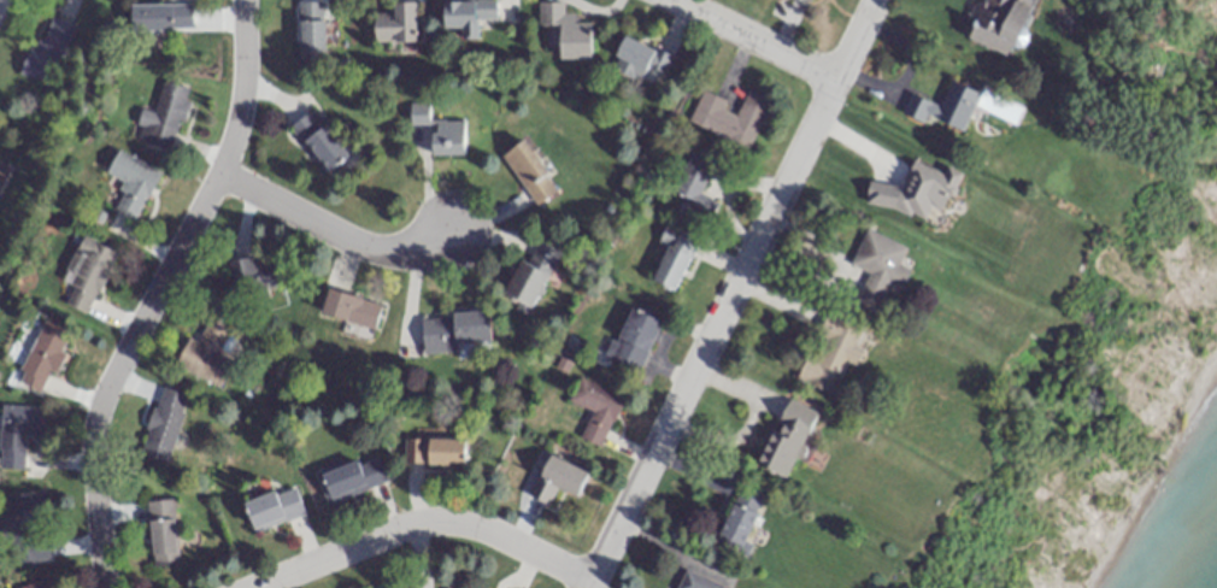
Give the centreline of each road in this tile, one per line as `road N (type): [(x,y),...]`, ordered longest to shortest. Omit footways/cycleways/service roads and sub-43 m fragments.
road 1 (residential): [(588,587),(873,0)]
road 2 (residential): [(245,0),(245,93),(219,172),(102,393),(95,469),(106,587)]
road 3 (residential): [(253,587),(435,519),(484,525),(592,581)]
road 4 (residential): [(219,172),(358,237),(404,246),(448,231)]
road 5 (residential): [(681,0),(836,76)]

